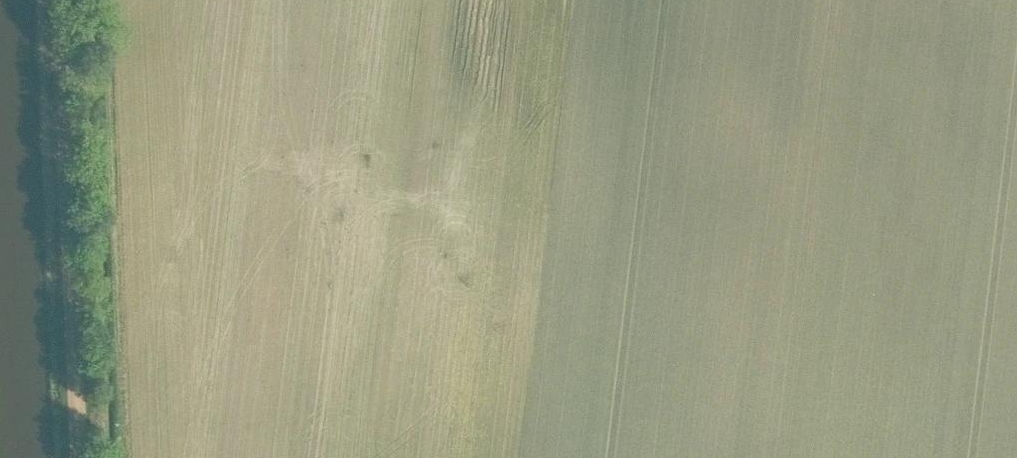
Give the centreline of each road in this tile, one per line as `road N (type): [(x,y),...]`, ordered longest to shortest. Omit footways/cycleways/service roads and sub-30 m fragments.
road 1 (track): [(78,457),(62,0)]

